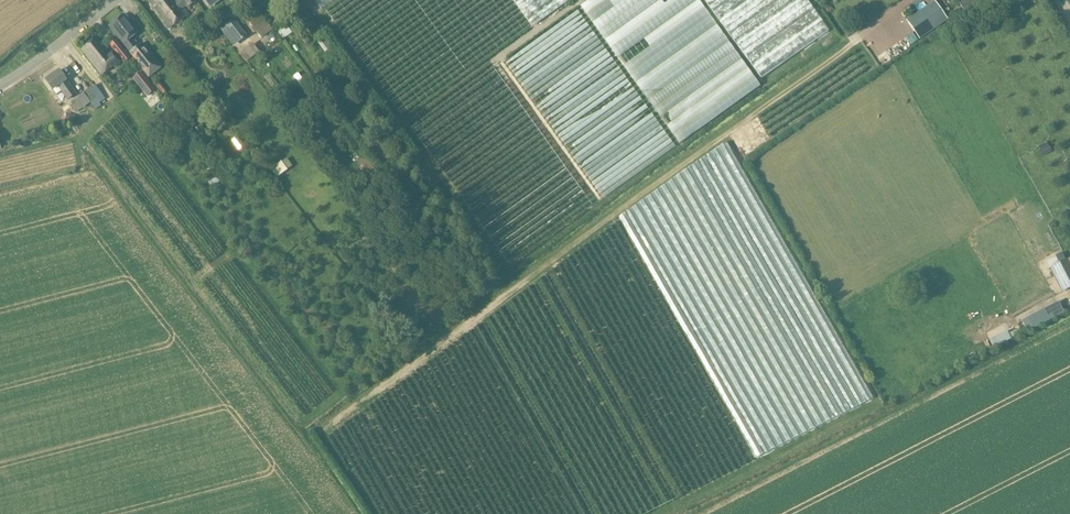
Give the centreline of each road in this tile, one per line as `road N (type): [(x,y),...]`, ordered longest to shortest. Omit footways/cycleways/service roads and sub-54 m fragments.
road 1 (unclassified): [(0,84),(121,0)]

